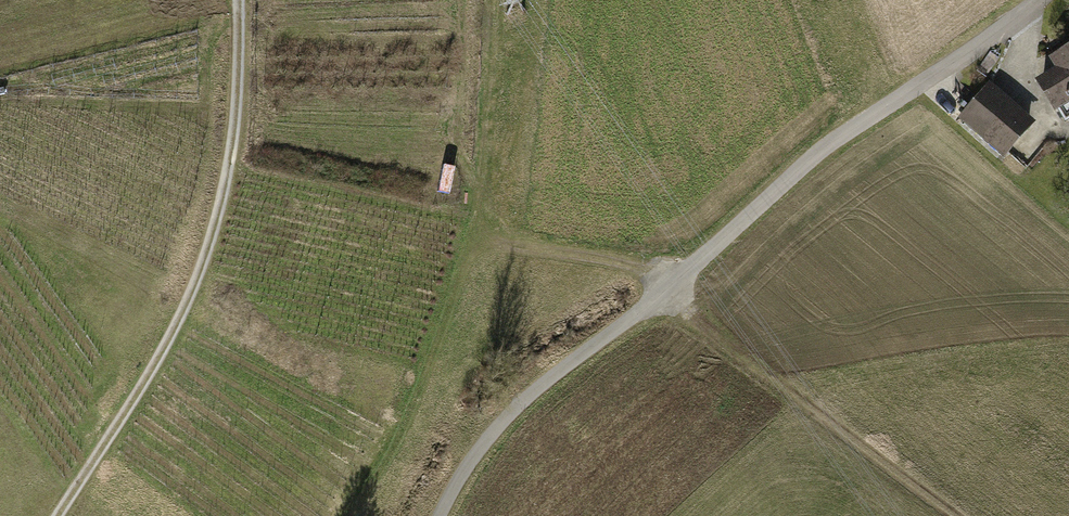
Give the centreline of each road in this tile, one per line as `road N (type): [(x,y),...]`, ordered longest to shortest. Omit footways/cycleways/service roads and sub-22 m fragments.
road 1 (track): [(443,515),(475,451),(527,395),(661,297),(822,150),(1032,0)]
road 2 (track): [(59,515),(180,317),(214,232),(236,118),(240,0)]
road 3 (track): [(359,515),(403,455),(474,239),(493,0)]
road 4 (track): [(661,297),(971,515)]
road 5 (track): [(474,239),(685,274)]

